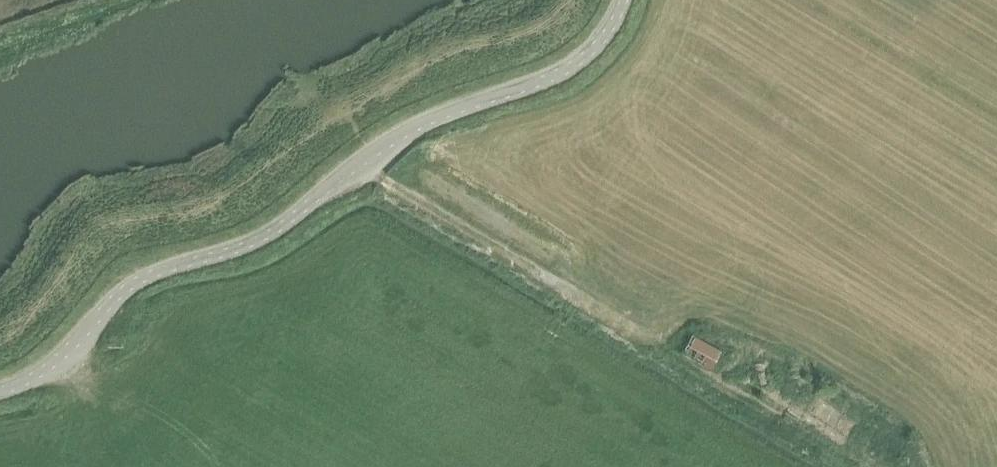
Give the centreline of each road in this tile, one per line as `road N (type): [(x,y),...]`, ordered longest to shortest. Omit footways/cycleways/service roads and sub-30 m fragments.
road 1 (unclassified): [(0,391),(62,358),(121,295),(284,224),(427,120),(563,72),(611,27),(622,0)]
road 2 (track): [(862,466),(364,164)]

